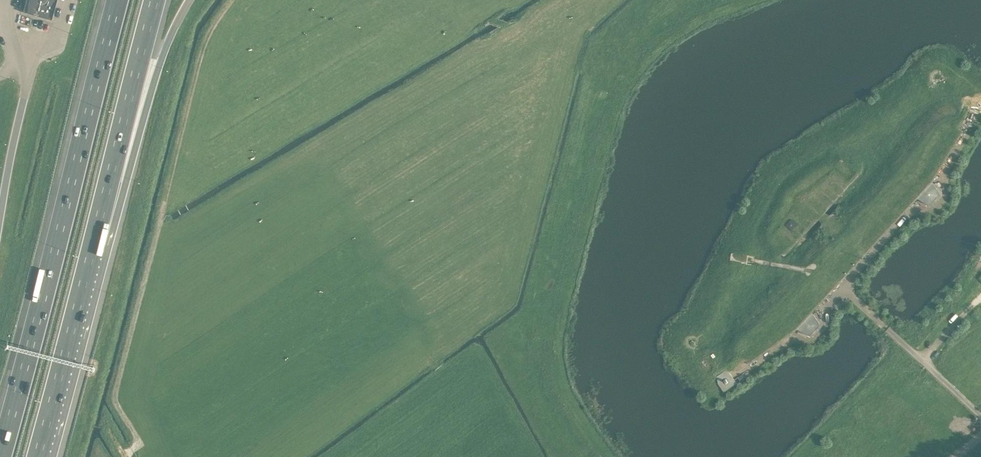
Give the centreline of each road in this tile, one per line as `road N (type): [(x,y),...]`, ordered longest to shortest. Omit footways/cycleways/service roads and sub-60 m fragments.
road 1 (track): [(231,0),(204,44),(114,400),(139,440),(126,456)]
road 2 (motorway): [(113,0),(0,456)]
road 3 (motorway): [(66,344),(107,251),(158,66),(189,0)]
road 4 (motorway): [(66,344),(155,0)]

